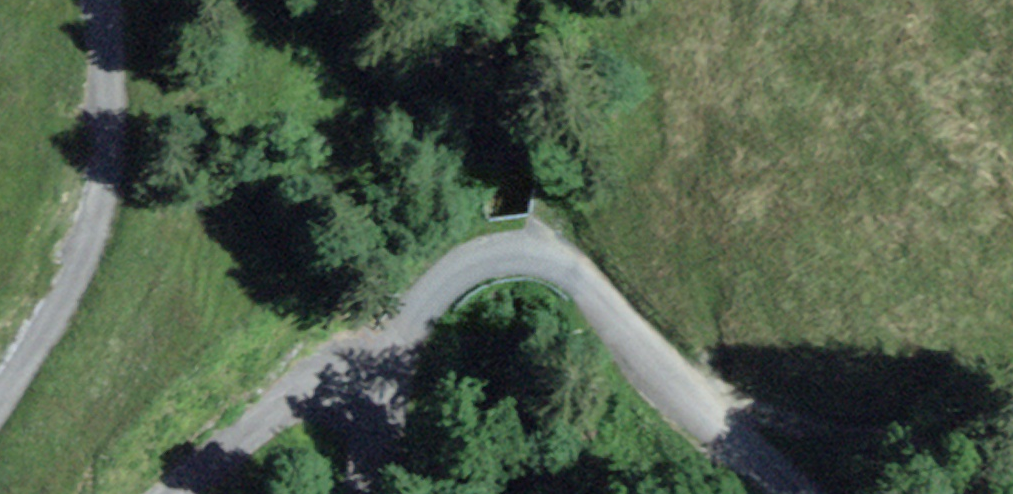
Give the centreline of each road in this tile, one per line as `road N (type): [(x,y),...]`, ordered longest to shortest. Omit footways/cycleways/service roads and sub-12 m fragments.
road 1 (unclassified): [(366,493),(427,303),(464,267),(513,255),(571,273),(807,493)]
road 2 (track): [(107,0),(111,87),(94,229),(68,294),(0,399)]
road 3 (track): [(678,378),(838,436),(1005,428),(1012,418)]
road 4 (track): [(176,493),(295,387),(325,379),(397,384)]

